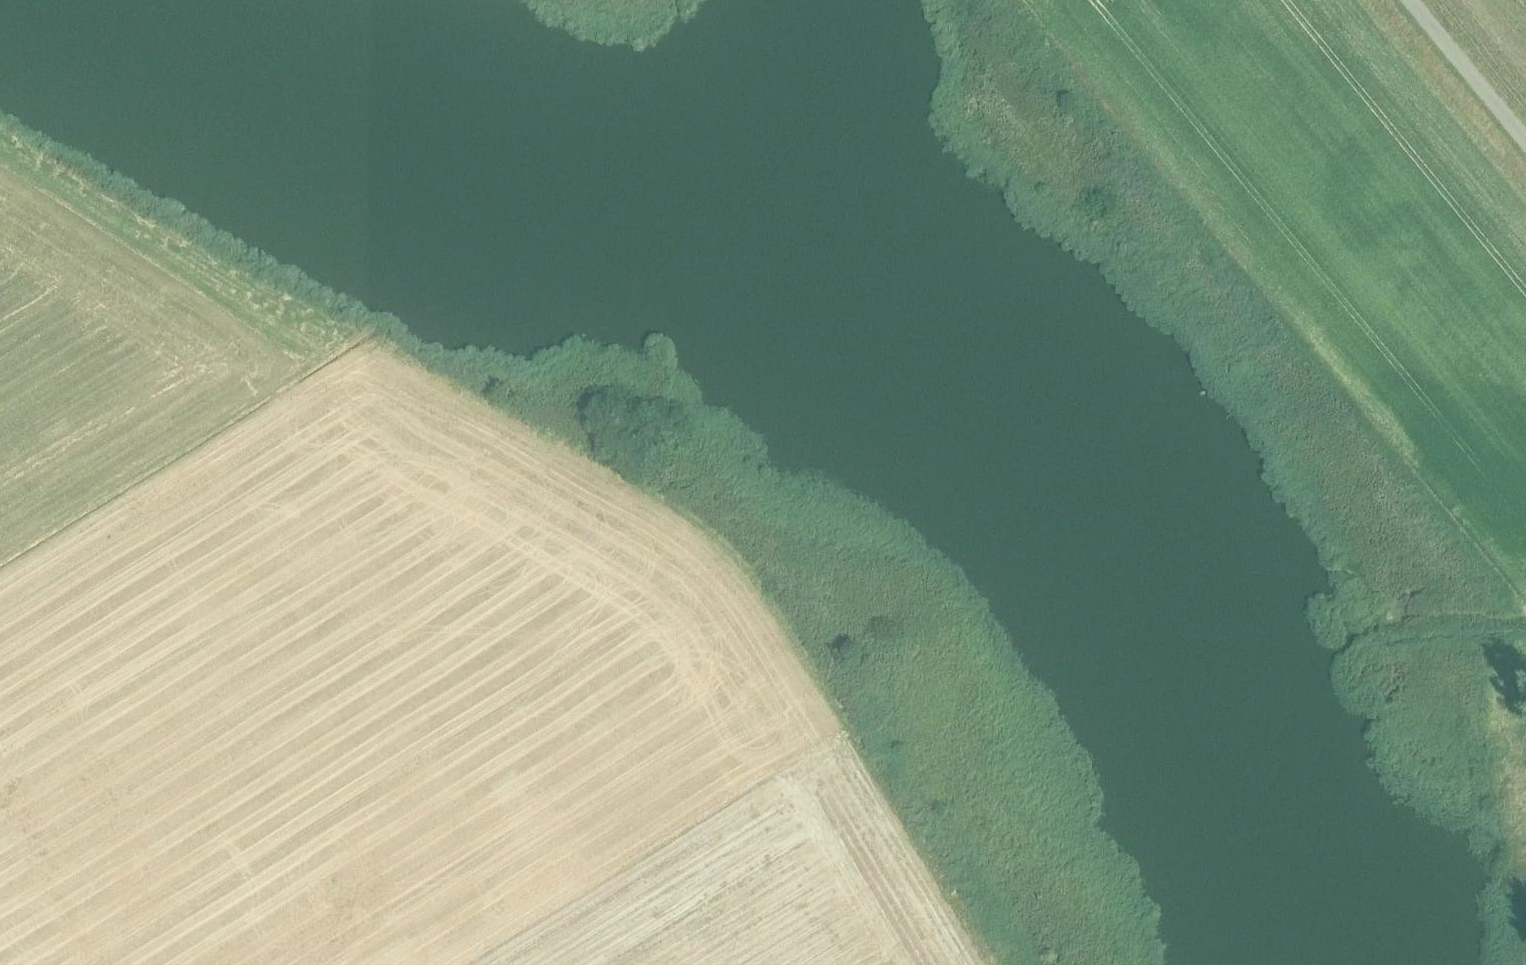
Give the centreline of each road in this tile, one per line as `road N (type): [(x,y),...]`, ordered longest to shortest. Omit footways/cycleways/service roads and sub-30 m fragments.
road 1 (unclassified): [(1525,145),(1407,0)]

